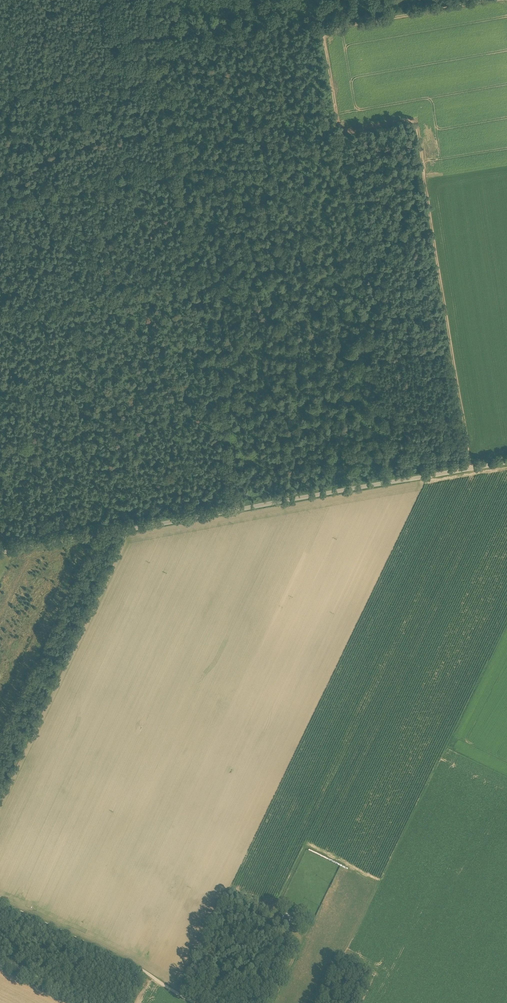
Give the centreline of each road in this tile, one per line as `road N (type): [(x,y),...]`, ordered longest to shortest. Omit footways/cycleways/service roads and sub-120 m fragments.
road 1 (unclassified): [(0,552),(506,462)]
road 2 (track): [(337,135),(412,125),(470,469)]
road 3 (track): [(490,0),(319,35),(337,135)]
road 4 (unclassified): [(197,1002),(0,902)]

